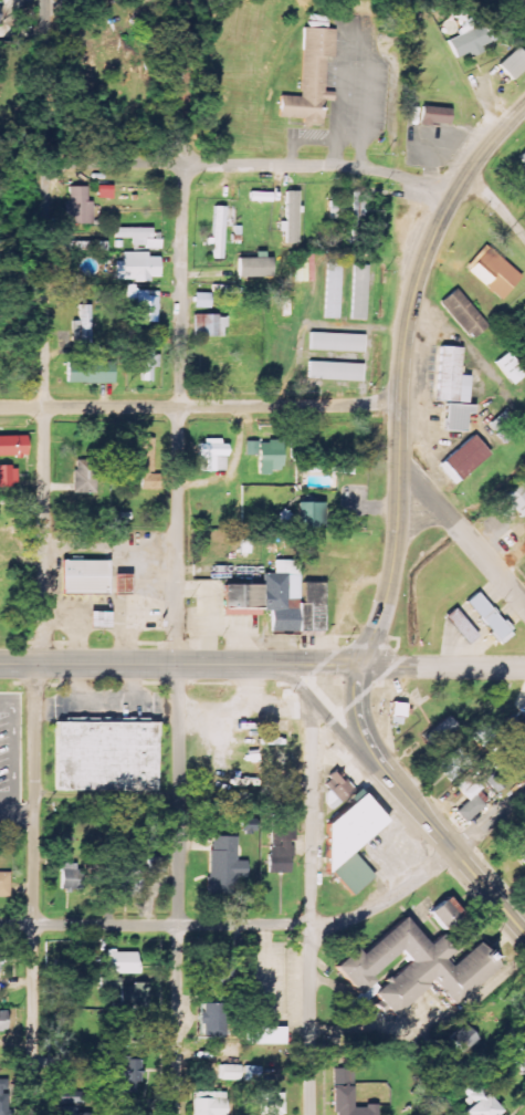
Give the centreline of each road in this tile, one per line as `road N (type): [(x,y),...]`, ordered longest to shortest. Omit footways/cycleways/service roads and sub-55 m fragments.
road 1 (residential): [(177,664),(186,0)]
road 2 (residential): [(36,663),(41,0)]
road 3 (primary): [(360,665),(395,552),(410,306),(458,189),(524,106)]
road 4 (residential): [(451,201),(412,180),(357,167),(0,161)]
road 5 (residential): [(34,1114),(36,663)]
road 6 (residential): [(175,1114),(177,664)]
road 7 (residential): [(399,400),(0,407)]
road 8 (residential): [(0,924),(311,924)]
road 9 (primary): [(217,664),(293,681),(409,798)]
road 10 (residential): [(311,700),(311,924)]
road 11 (primary): [(0,663),(217,664)]
road 12 (residential): [(524,606),(398,459)]
road 13 (residential): [(310,1114),(311,924)]
road 14 (tertiary): [(524,935),(409,798)]
road 15 (residential): [(524,667),(360,665)]
road 16 (residential): [(311,924),(371,910),(452,852)]
road 17 (tertiary): [(409,798),(364,732),(355,696),(360,665)]
road 18 (primary): [(217,664),(360,665)]

